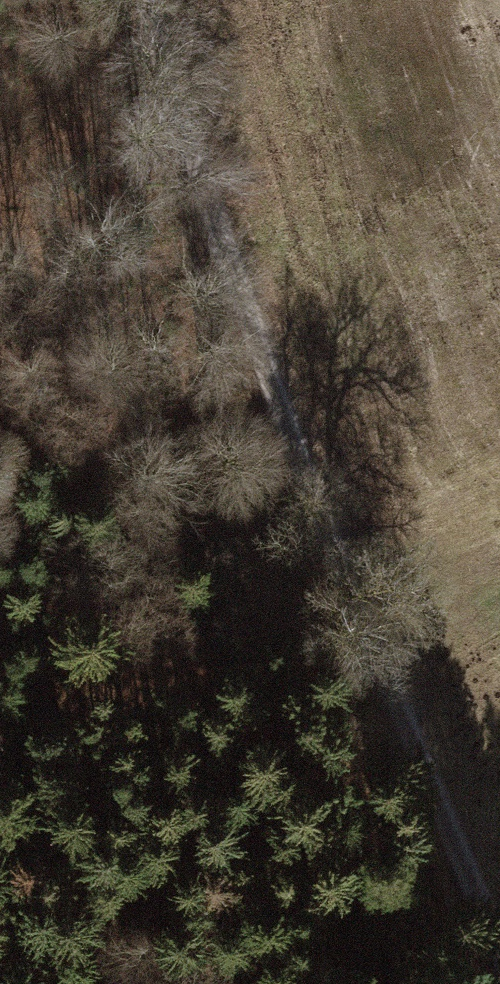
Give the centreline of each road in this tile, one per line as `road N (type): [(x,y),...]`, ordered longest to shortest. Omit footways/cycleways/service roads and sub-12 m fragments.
road 1 (track): [(499,928),(396,706),(228,254),(163,0)]
road 2 (track): [(0,730),(142,983)]
road 3 (track): [(0,315),(92,275),(228,254)]

